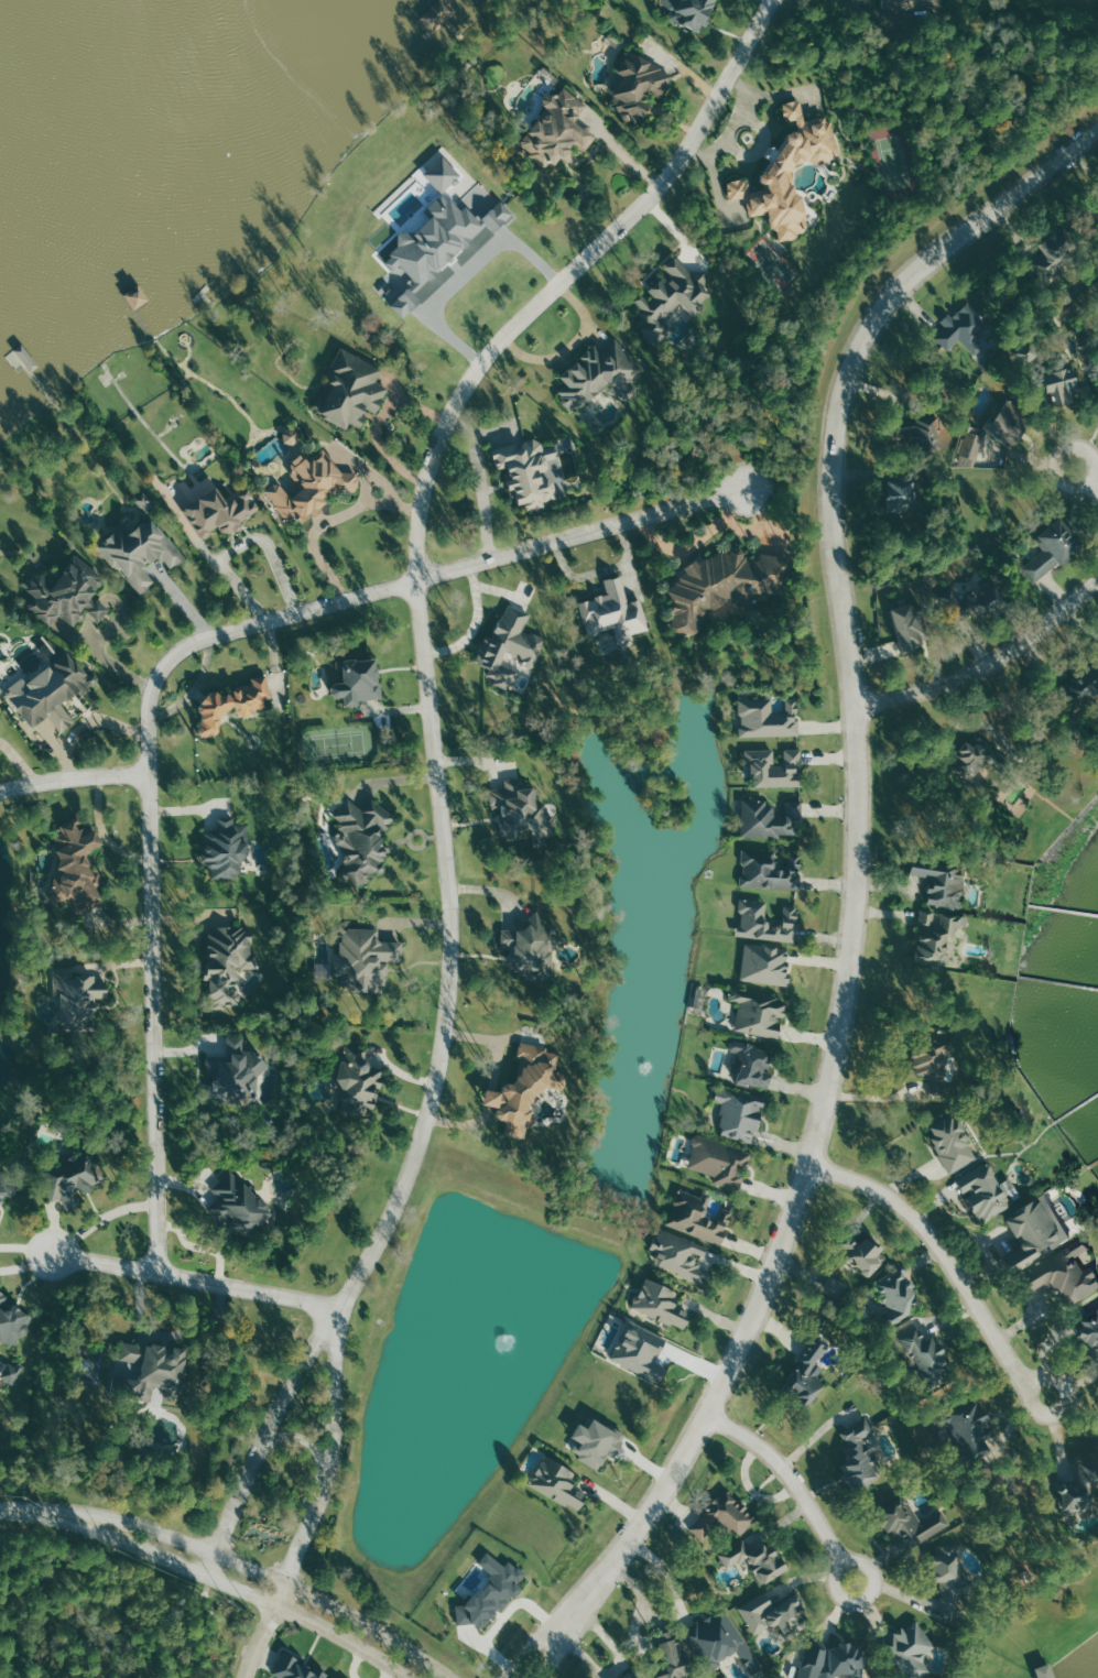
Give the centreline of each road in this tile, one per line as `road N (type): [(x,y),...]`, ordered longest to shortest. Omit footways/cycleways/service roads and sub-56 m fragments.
road 1 (residential): [(575,1611),(645,1521),(728,1371),(793,1227),(840,1055),(858,928),(863,793),(839,486),(856,370),(882,318),(920,274),(1097,135)]
road 2 (residential): [(341,1311),(423,1137),(445,1025),(449,889),(415,580),(428,470),(450,413),(490,353),(613,239),(702,135),(777,0)]
road 3 (residential): [(156,1273),(148,719),(163,666),(204,640),(747,490)]
road 4 (tertiary): [(454,1677),(286,1584),(141,1526),(80,1516)]
road 5 (tertiary): [(80,1516),(333,1634),(406,1677)]
road 6 (residential): [(809,1165),(879,1188),(928,1224),(957,1258),(1026,1385)]
road 7 (residential): [(53,1255),(341,1311)]
road 8 (residential): [(1097,585),(981,673),(860,706)]
road 9 (residential): [(706,1415),(785,1465),(854,1568)]
road 10 (residential): [(276,1413),(209,1580)]
road 11 (residential): [(286,1584),(328,1477),(336,1430)]
road 12 (residential): [(0,791),(149,775)]
road 13 (residential): [(341,1311),(276,1413)]

